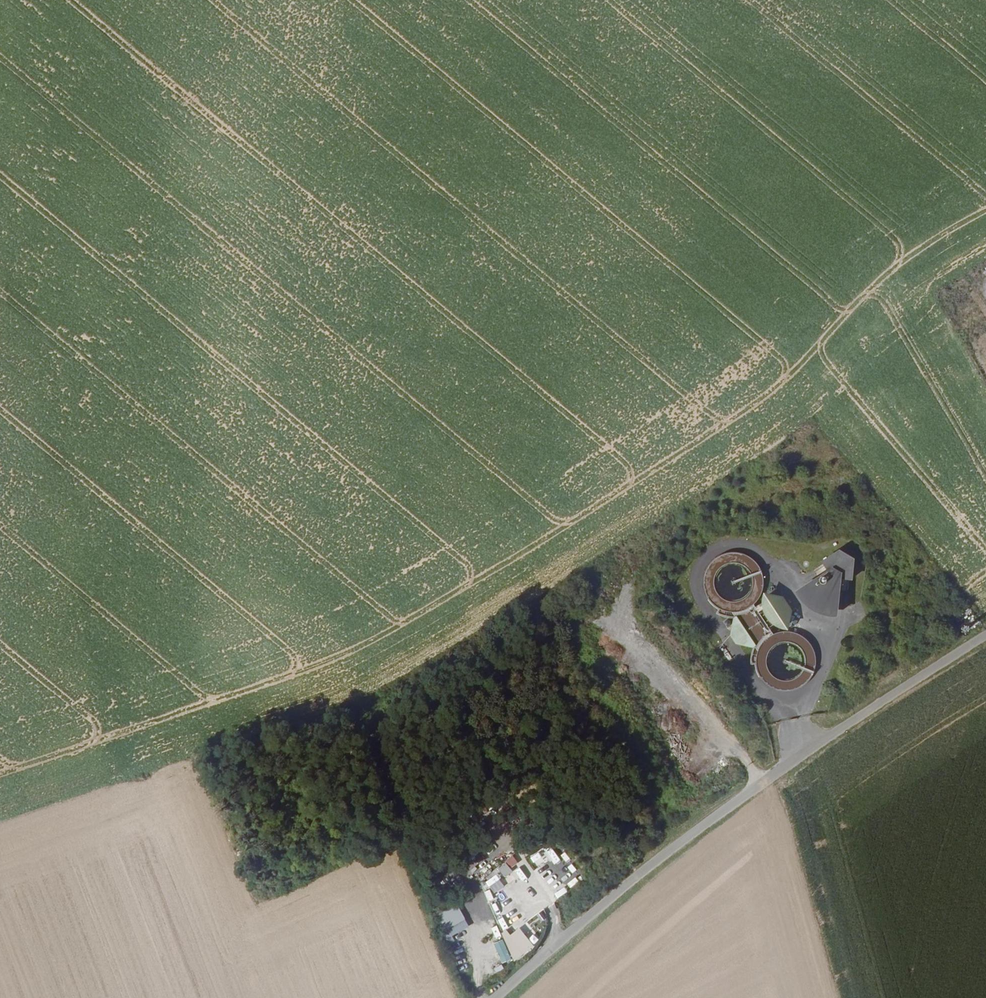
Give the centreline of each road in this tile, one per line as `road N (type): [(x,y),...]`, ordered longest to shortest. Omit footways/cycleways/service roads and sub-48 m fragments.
road 1 (unclassified): [(501,997),(716,817),(985,636)]

